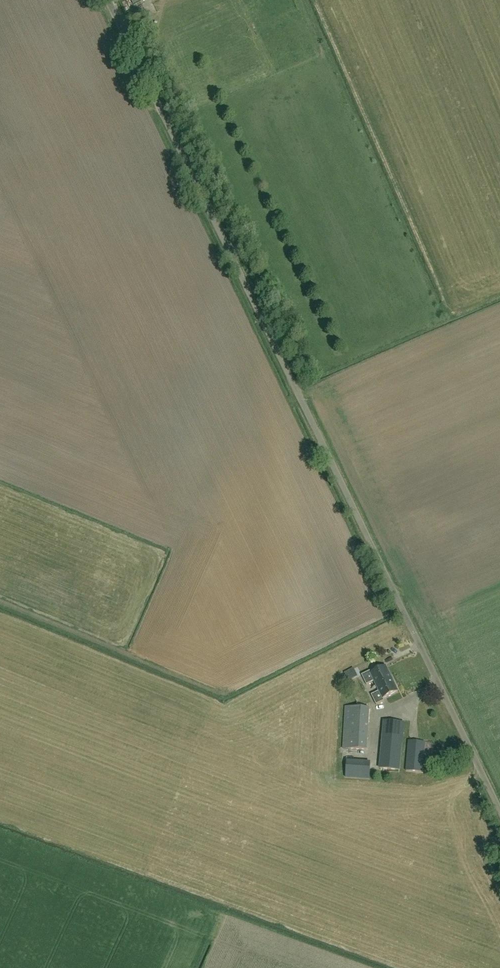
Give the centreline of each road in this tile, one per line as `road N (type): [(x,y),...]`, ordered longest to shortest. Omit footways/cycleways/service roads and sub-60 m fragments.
road 1 (unclassified): [(499,811),(108,0)]

